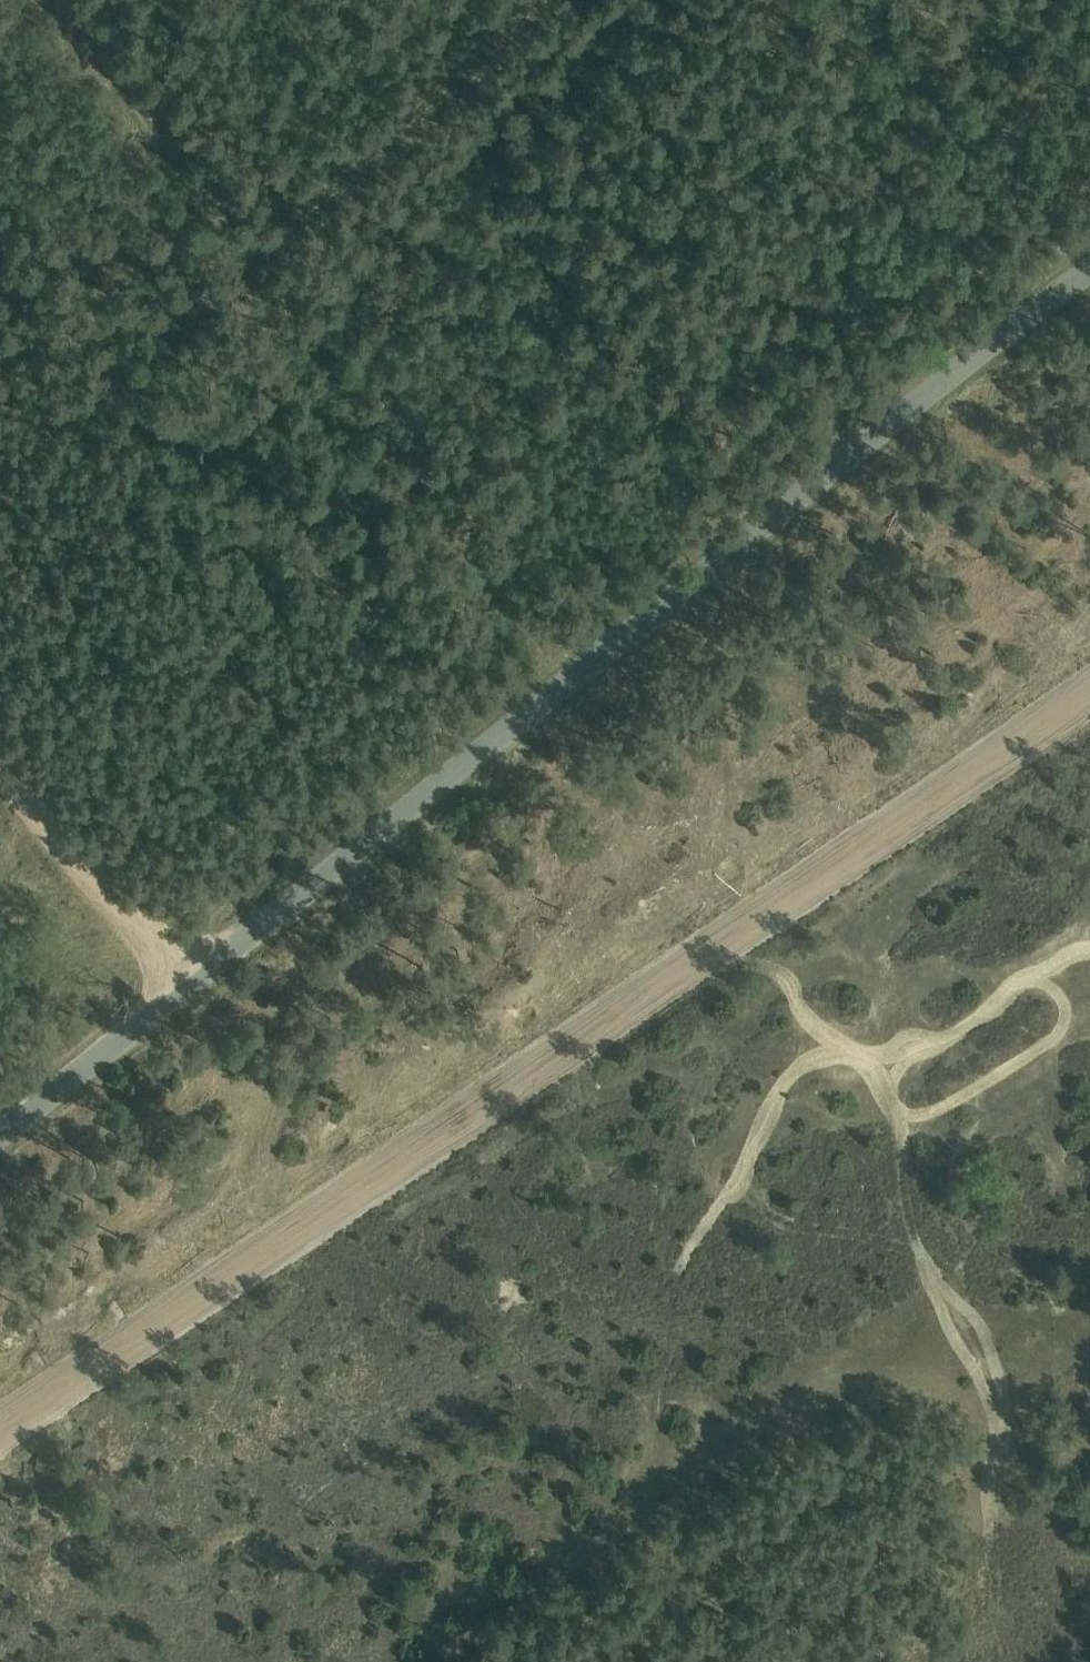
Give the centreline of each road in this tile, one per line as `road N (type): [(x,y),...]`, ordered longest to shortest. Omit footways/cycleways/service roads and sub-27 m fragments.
road 1 (track): [(1089,685),(0,1419)]
road 2 (track): [(183,987),(0,735)]

